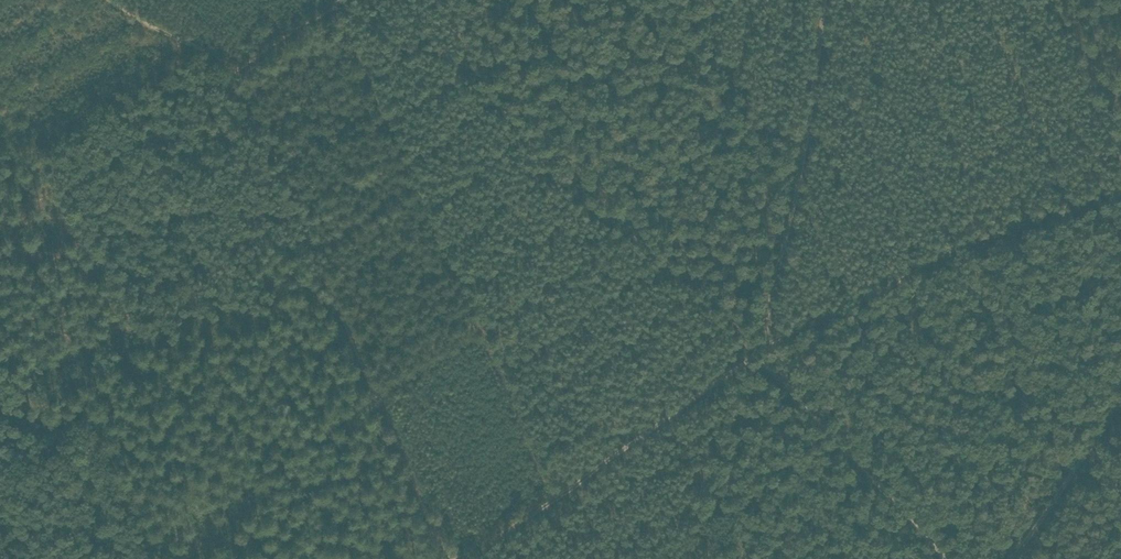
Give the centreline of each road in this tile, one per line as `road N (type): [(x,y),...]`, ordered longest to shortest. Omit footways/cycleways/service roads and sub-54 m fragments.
road 1 (track): [(447,558),(222,68),(114,0)]
road 2 (track): [(764,351),(685,273),(566,188),(458,61),(391,45),(337,0)]
road 3 (track): [(693,0),(748,124),(1120,191)]
road 4 (track): [(465,558),(764,351)]
road 5 (track): [(764,351),(819,0)]
road 6 (track): [(937,558),(764,351)]
road 7 (track): [(1120,407),(1016,558)]
road 8 (track): [(1120,148),(1053,0)]

